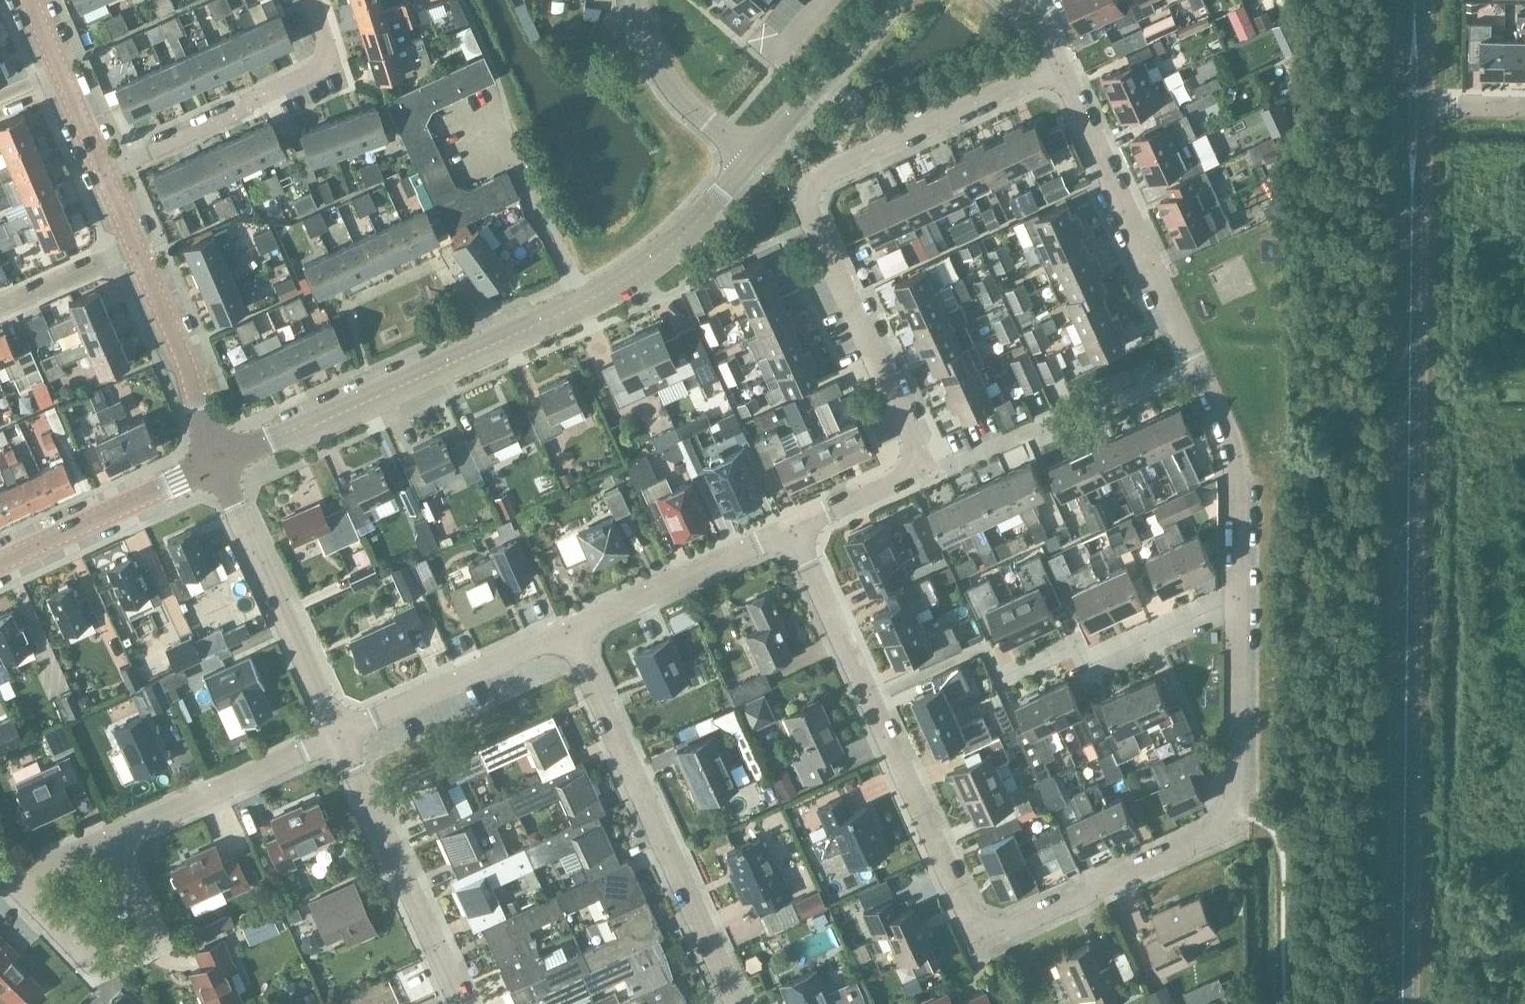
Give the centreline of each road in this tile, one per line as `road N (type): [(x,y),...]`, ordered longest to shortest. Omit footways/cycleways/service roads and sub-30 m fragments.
road 1 (residential): [(809,568),(980,939),(1234,823),(1236,598)]
road 2 (tertiary): [(1403,1003),(1412,198)]
road 3 (tertiary): [(216,463),(610,288),(667,248),(751,157)]
road 4 (residential): [(924,466),(796,186),(1059,65)]
road 5 (residential): [(737,1003),(567,630)]
road 6 (residential): [(108,838),(18,886),(87,958),(102,962),(153,940),(123,871)]
road 7 (residential): [(1198,366),(1059,65)]
road 8 (residential): [(312,0),(331,63),(104,172)]
road 9 (residential): [(339,734),(216,463)]
road 10 (residential): [(462,1003),(339,734)]
road 11 (residential): [(924,466),(1070,423),(1198,366)]
road 12 (residential): [(1000,677),(1076,642),(1087,666),(1236,598)]
road 13 (residential): [(339,734),(567,630)]
road 14 (residential): [(567,630),(791,527)]
road 15 (residential): [(1236,598),(1235,461),(1198,366)]
road 16 (tertiary): [(0,563),(216,463)]
road 17 (tertiary): [(216,463),(186,361),(135,245)]
road 18 (residential): [(299,752),(108,838)]
road 19 (tertiary): [(751,157),(888,0)]
road 20 (unclassified): [(751,157),(670,84),(637,0)]
road 21 (tertiary): [(104,172),(29,0)]
road 22 (track): [(1410,456),(1289,455),(1236,467)]
road 23 (residential): [(0,305),(135,245)]
road 24 (residential): [(791,527),(924,466)]

